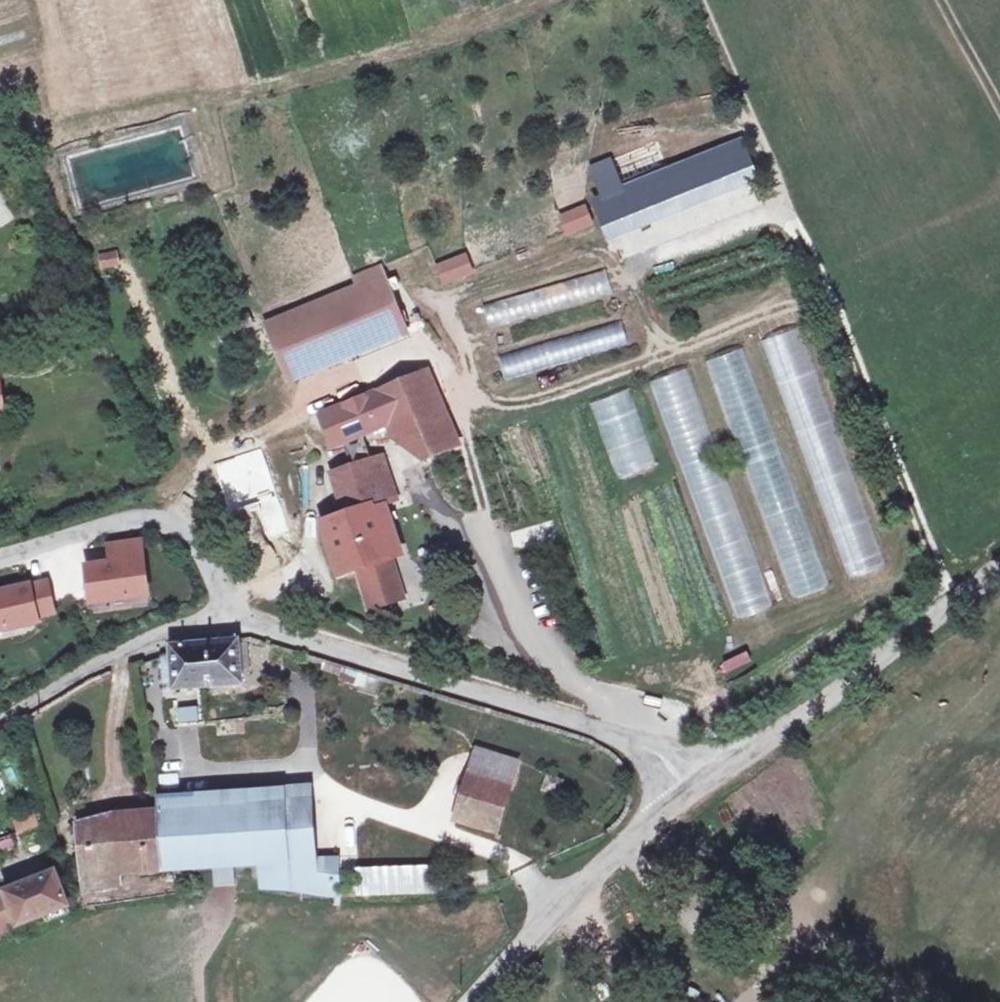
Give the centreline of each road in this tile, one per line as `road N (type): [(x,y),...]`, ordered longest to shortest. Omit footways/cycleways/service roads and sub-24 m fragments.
road 1 (track): [(695,0),(952,606)]
road 2 (unclassified): [(239,616),(258,629),(641,745),(691,794)]
road 3 (tertiary): [(691,794),(999,569)]
road 4 (tertiary): [(691,794),(470,1001)]
road 5 (unclassified): [(0,557),(149,513),(171,517),(239,616)]
road 6 (unclassified): [(0,721),(169,634),(239,616)]

